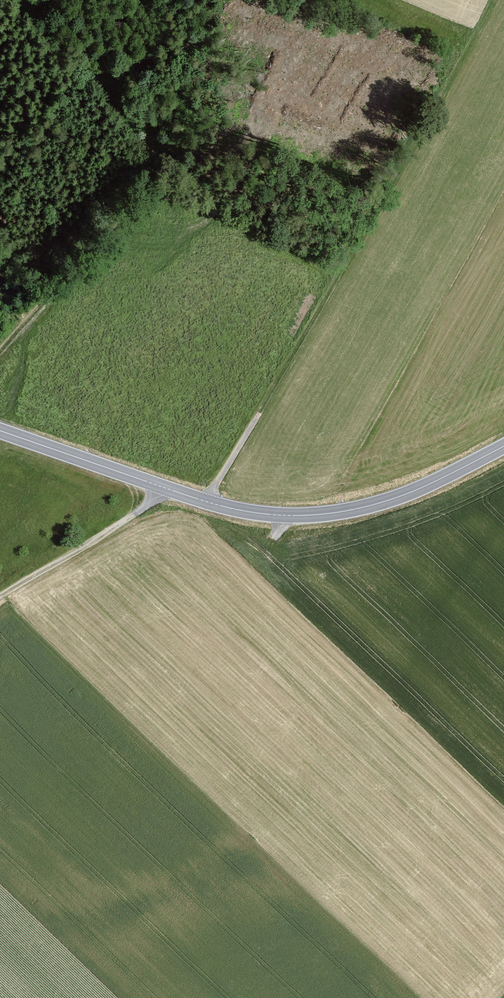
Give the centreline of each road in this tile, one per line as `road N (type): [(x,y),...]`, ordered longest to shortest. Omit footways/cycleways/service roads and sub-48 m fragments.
road 1 (secondary): [(503,446),(373,505),(287,516),(201,500),(0,431)]
road 2 (track): [(207,502),(395,182)]
road 3 (track): [(0,352),(151,179)]
road 4 (track): [(170,490),(0,596)]

